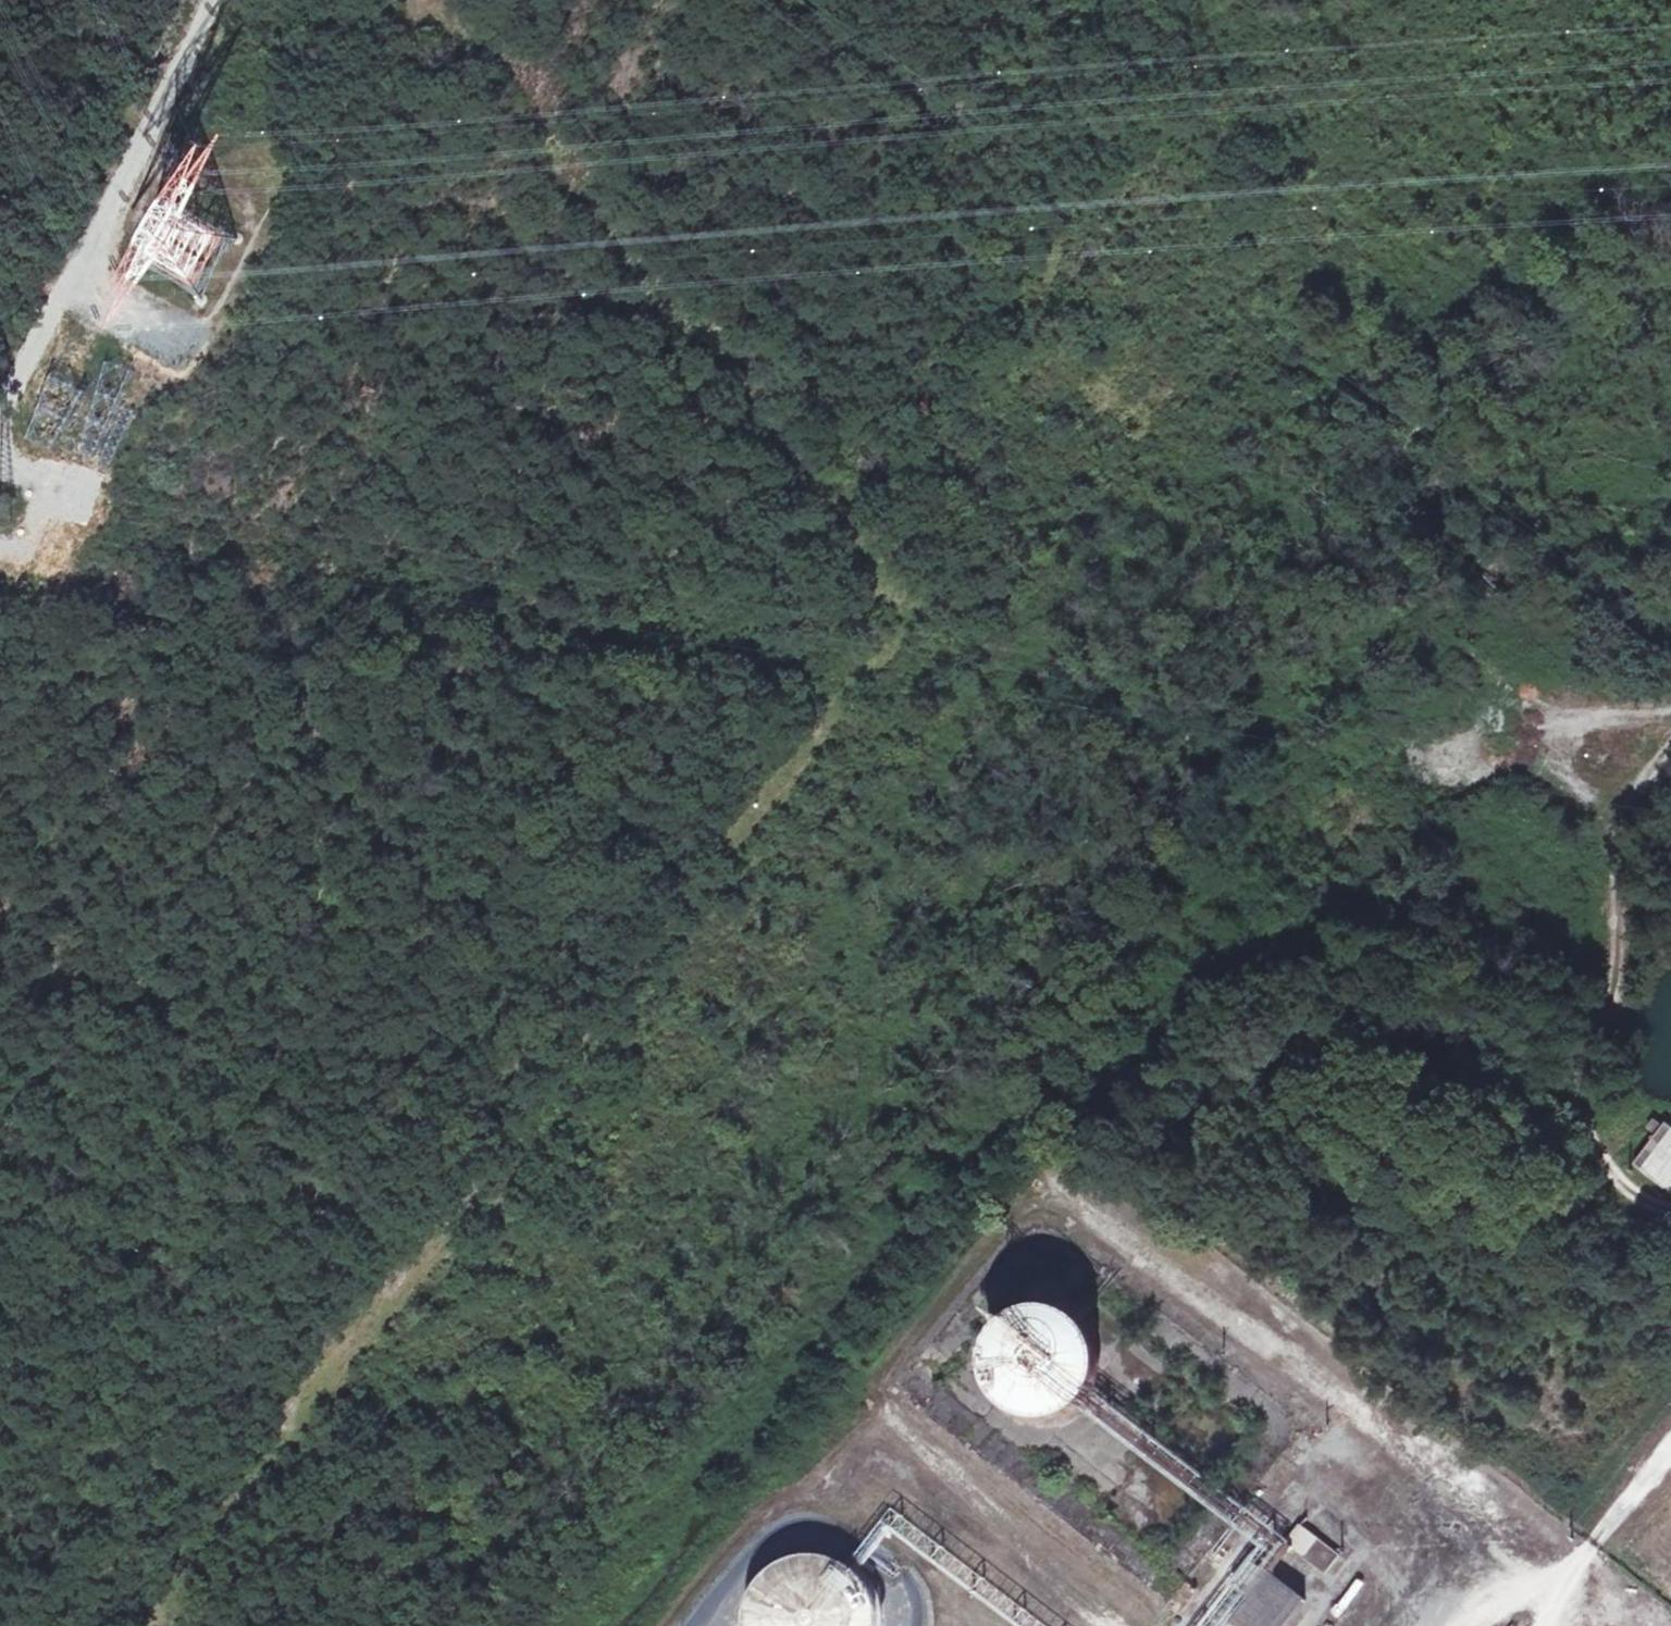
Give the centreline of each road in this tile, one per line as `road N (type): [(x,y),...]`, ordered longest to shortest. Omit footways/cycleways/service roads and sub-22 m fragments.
road 1 (track): [(1133,1625),(904,1379),(972,1267),(1027,1218),(1054,1211),(1356,1412),(1492,1544)]
road 2 (track): [(206,0),(0,418)]
road 3 (track): [(0,537),(29,538),(81,502),(205,329),(267,214)]
road 4 (track): [(1378,798),(1504,732),(1670,709)]
road 5 (track): [(1670,1444),(1528,1625)]

